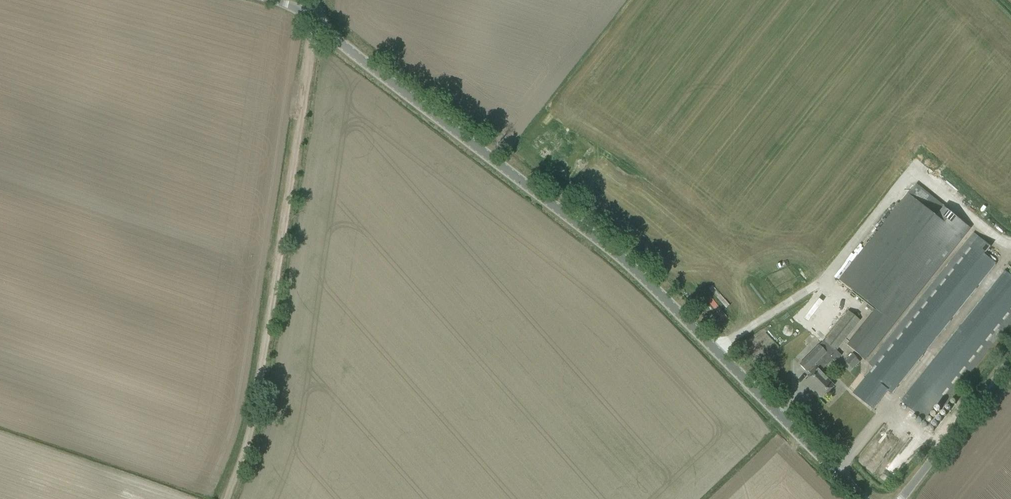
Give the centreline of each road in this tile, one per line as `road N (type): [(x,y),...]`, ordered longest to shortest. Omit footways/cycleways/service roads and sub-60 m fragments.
road 1 (unclassified): [(861,498),(624,263),(314,20)]
road 2 (track): [(314,20),(254,411),(226,498)]
road 3 (unclassified): [(899,498),(1010,358)]

